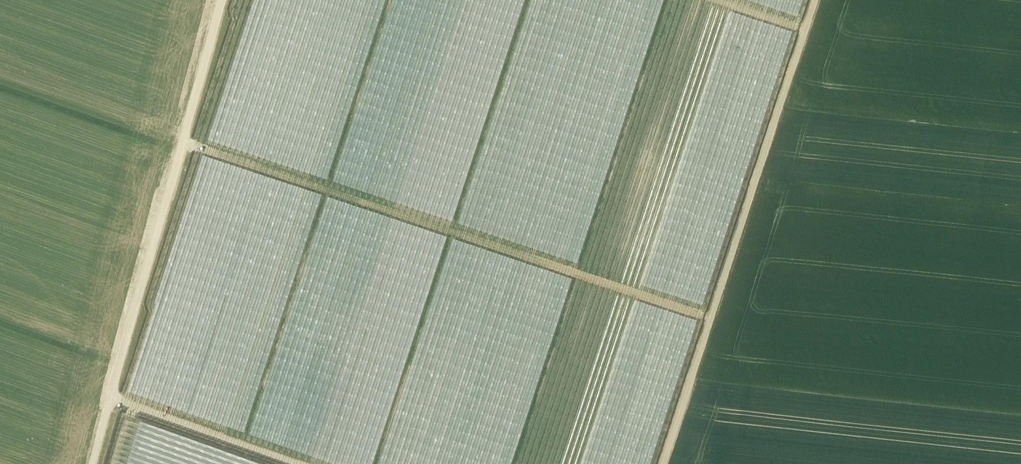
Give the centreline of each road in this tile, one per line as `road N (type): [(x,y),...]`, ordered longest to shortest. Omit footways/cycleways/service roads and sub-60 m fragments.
road 1 (track): [(662,463),(815,0)]
road 2 (track): [(224,0),(92,463)]

